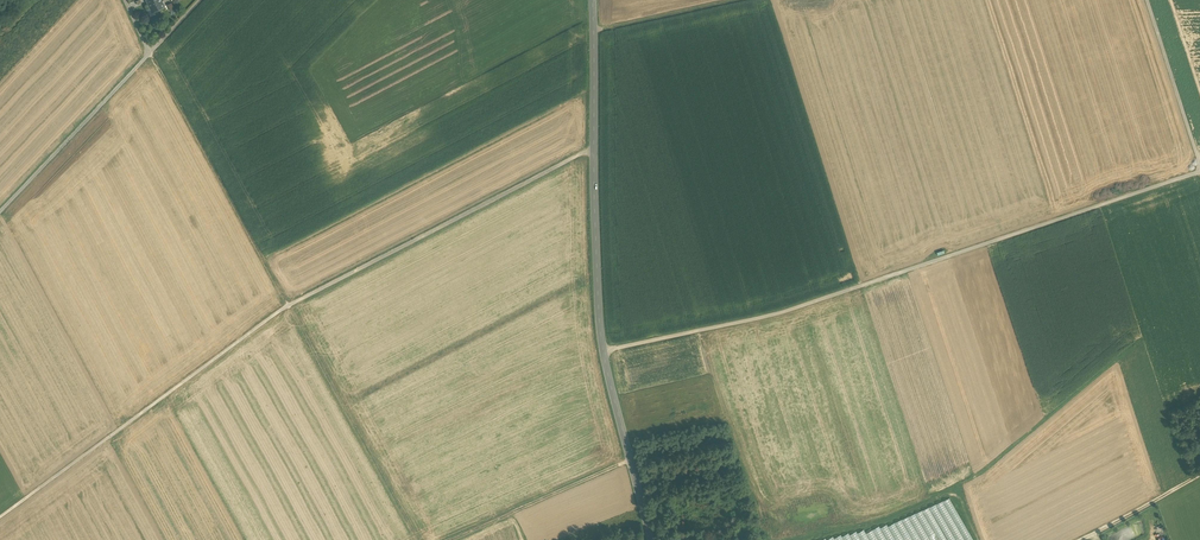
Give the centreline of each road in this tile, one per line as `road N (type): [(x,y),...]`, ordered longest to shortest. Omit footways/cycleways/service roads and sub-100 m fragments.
road 1 (track): [(0,518),(289,309),(599,150)]
road 2 (track): [(1199,175),(785,315),(606,353)]
road 3 (track): [(417,539),(125,0)]
road 4 (tertiary): [(593,0),(605,343),(655,539)]
road 5 (track): [(201,0),(0,207)]
road 6 (track): [(638,462),(461,539)]
road 7 (track): [(1199,154),(1151,0)]
road 8 (track): [(594,32),(747,0)]
road 9 (track): [(1199,476),(1083,539)]

